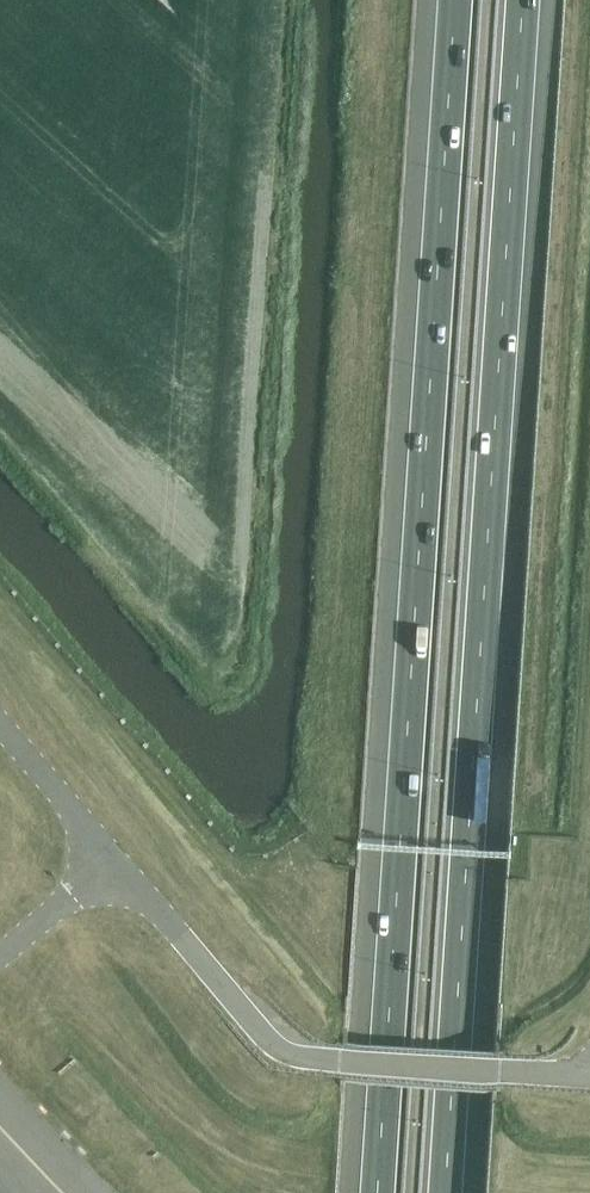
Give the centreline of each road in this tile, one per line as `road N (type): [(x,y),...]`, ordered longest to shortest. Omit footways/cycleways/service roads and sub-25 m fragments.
road 1 (motorway): [(455,0),(376,1192)]
road 2 (motorway): [(447,1192),(523,0)]

